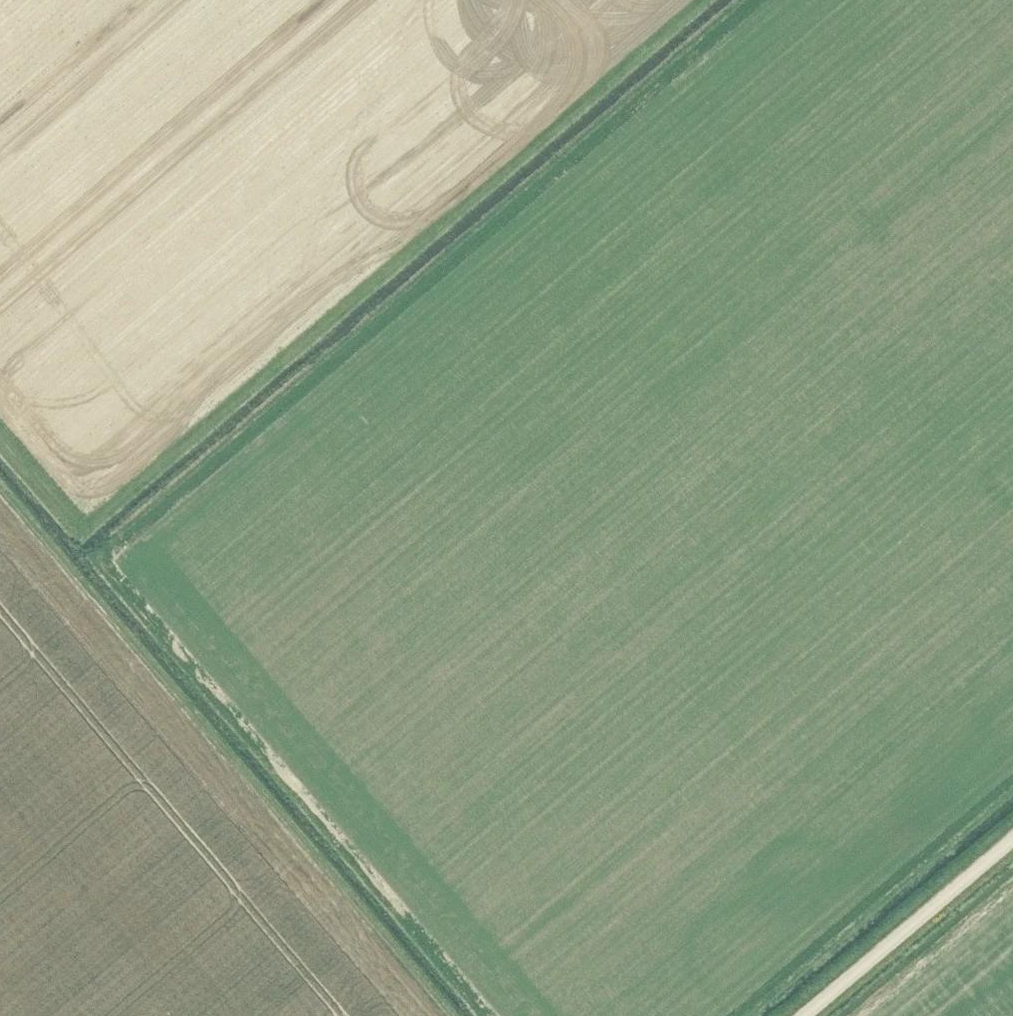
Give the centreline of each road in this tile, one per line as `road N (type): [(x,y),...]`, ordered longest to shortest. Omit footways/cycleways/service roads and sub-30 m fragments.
road 1 (unclassified): [(798,1015),(1012,834)]

